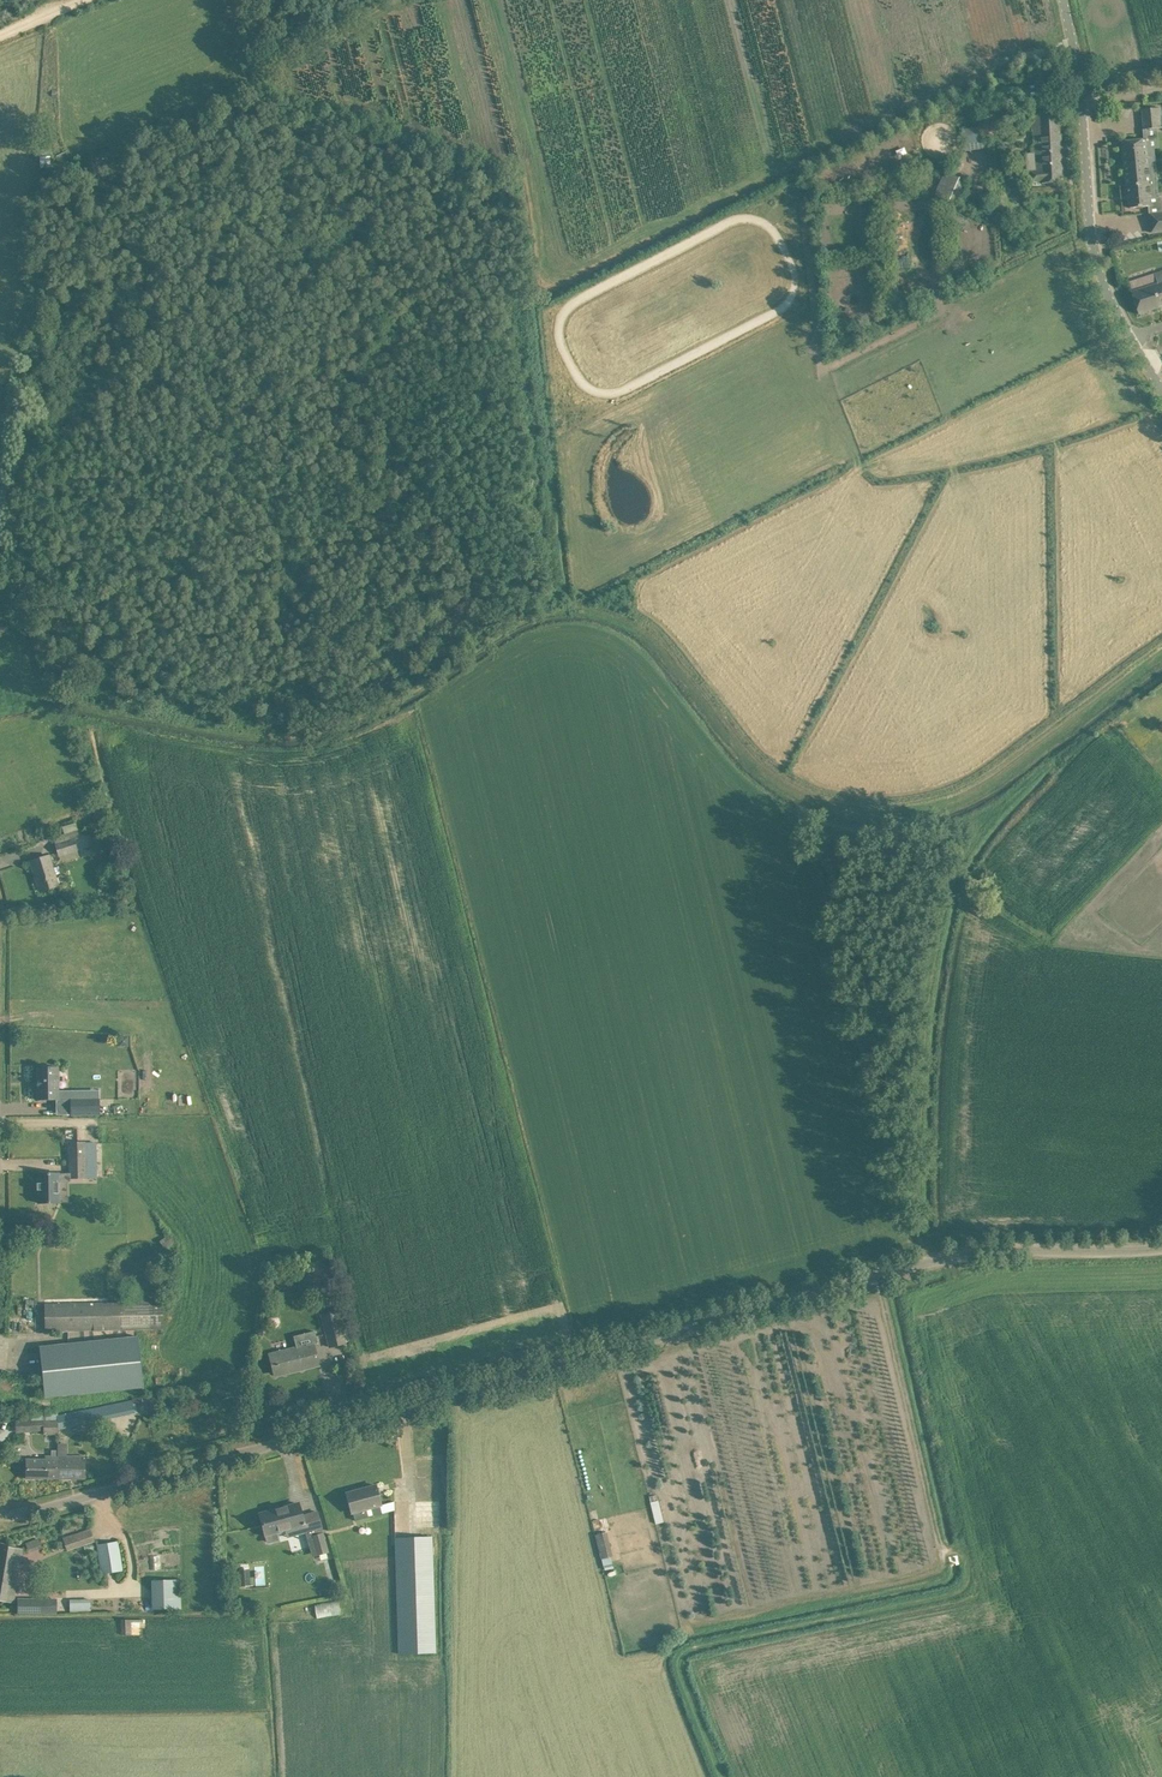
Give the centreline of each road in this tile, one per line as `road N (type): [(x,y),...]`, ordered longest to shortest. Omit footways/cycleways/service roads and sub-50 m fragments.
road 1 (unclassified): [(0,1513),(922,1268),(1161,1247)]
road 2 (unclassified): [(1161,395),(1096,271),(1063,0)]

